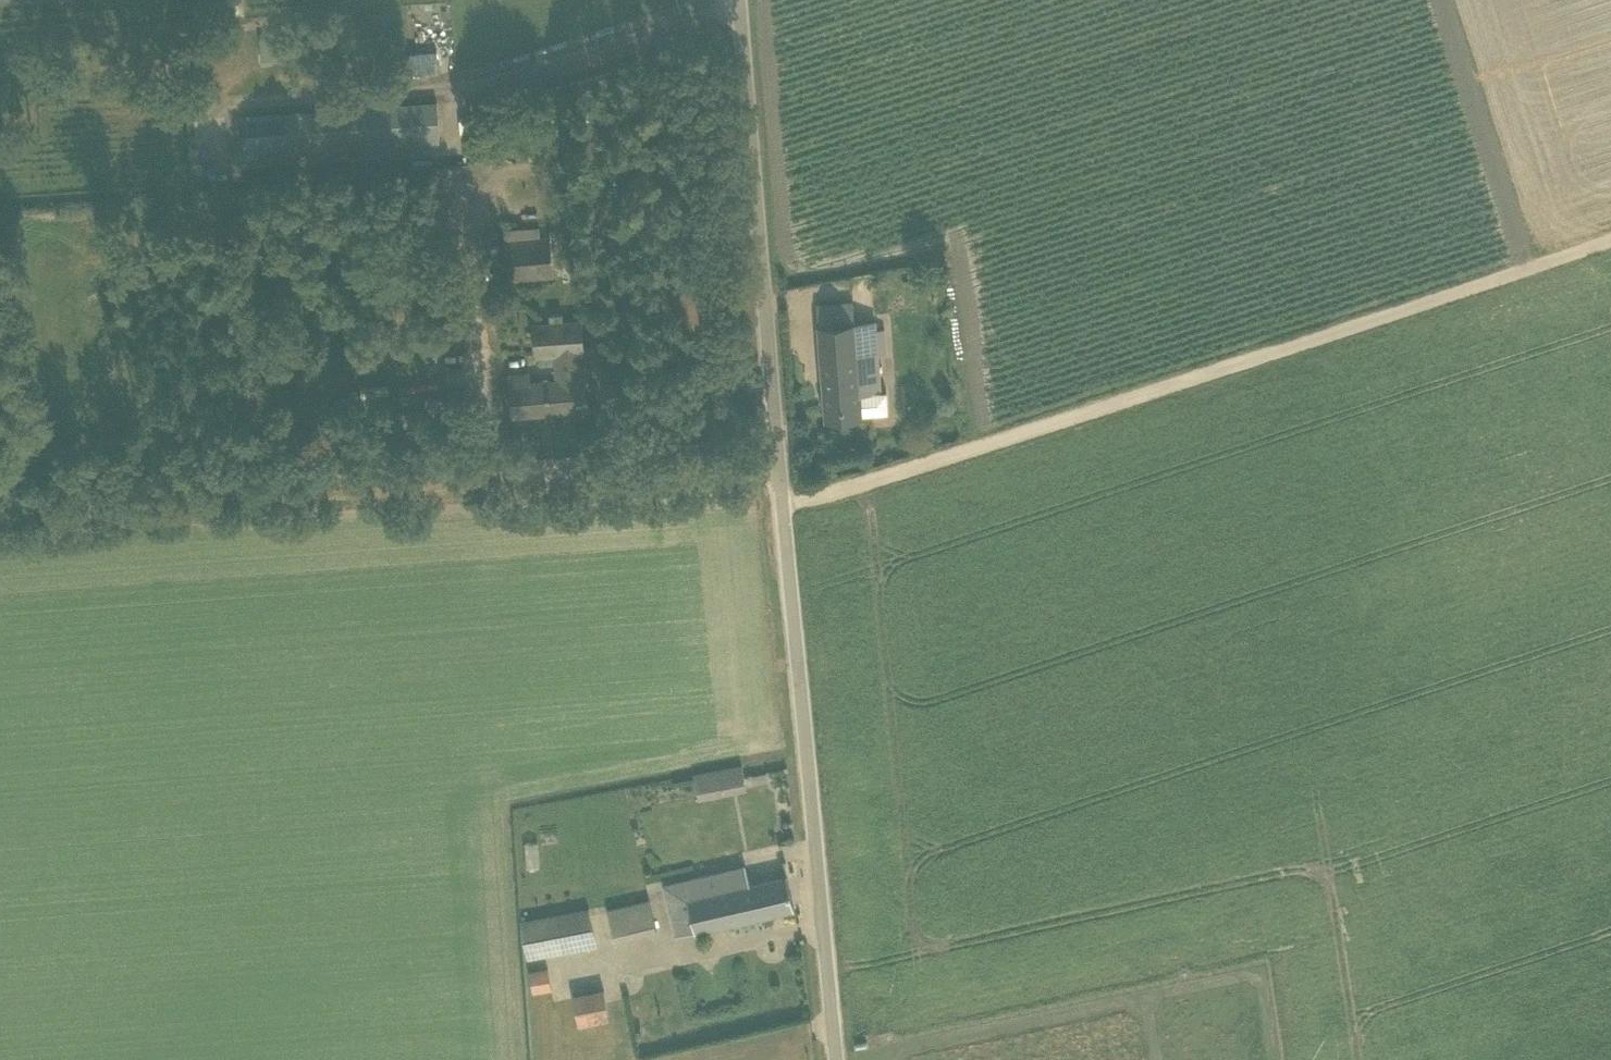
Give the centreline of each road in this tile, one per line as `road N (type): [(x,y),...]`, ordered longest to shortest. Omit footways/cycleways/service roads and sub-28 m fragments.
road 1 (unclassified): [(835,1059),(743,0)]
road 2 (track): [(783,510),(1610,245)]
road 3 (track): [(779,471),(408,484),(0,518)]

